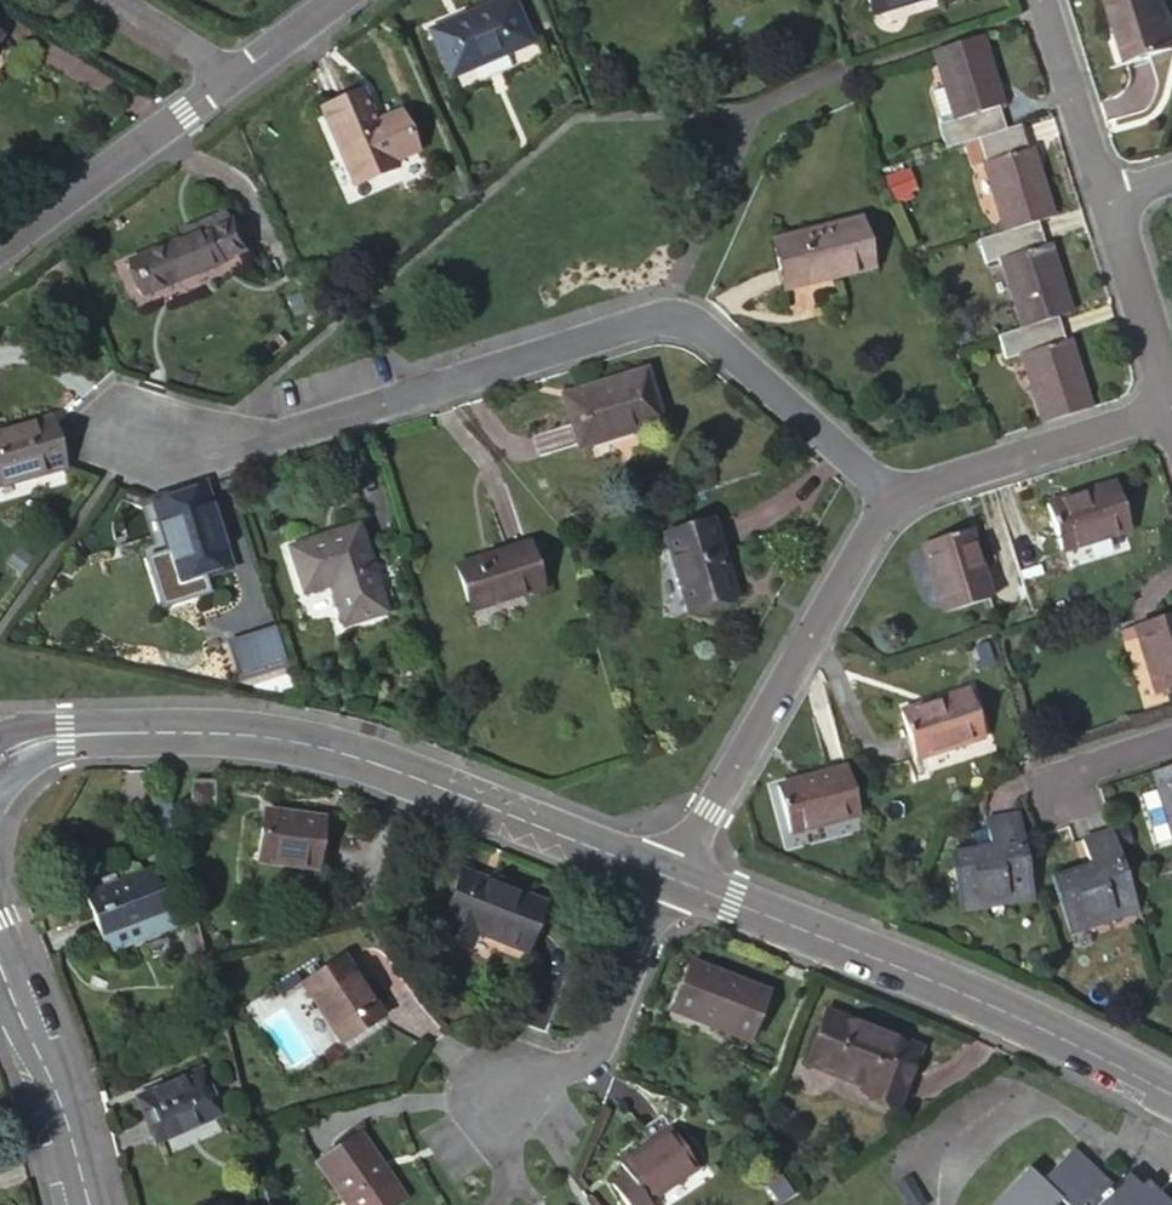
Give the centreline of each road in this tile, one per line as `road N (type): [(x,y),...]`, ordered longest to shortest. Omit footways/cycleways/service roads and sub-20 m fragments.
road 1 (residential): [(896,495),(695,323),(672,321),(259,442),(170,442),(113,428)]
road 2 (tertiary): [(66,734),(235,733),(343,751),(669,878)]
road 3 (tertiary): [(669,878),(976,996),(1171,1096)]
road 4 (residential): [(669,878),(896,495)]
road 5 (residential): [(501,1096),(592,1053),(669,878)]
road 6 (residential): [(896,495),(1171,410)]
road 7 (residential): [(0,248),(226,81)]
road 8 (tertiary): [(0,964),(59,1093),(90,1204)]
road 9 (residential): [(1171,398),(1105,199)]
road 10 (residential): [(1105,199),(1042,0)]
road 11 (residential): [(226,81),(340,0)]
road 12 (residential): [(114,0),(226,81)]

